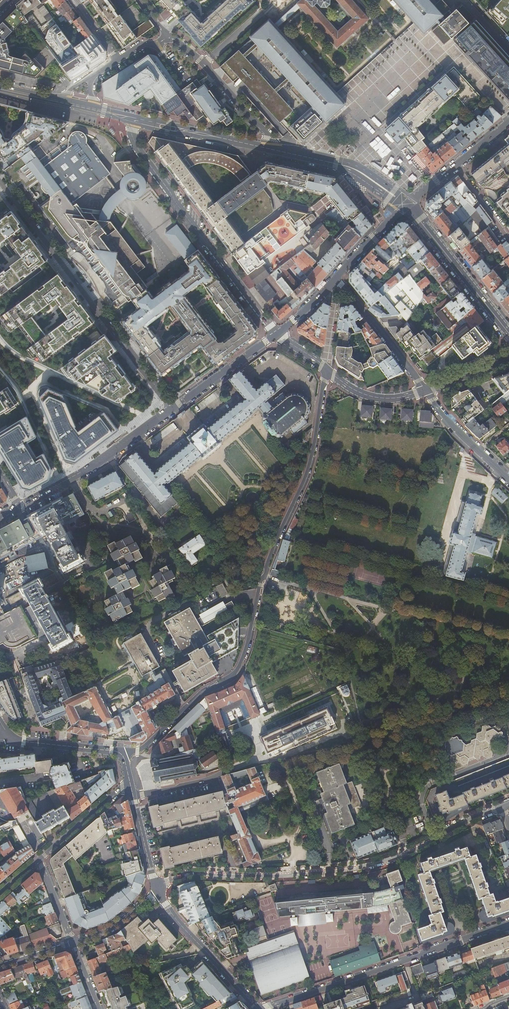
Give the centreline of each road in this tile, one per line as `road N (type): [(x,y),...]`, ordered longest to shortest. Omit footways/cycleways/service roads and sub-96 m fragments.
road 1 (residential): [(326,370),(307,476),(261,585),(238,670),(145,748),(121,754)]
road 2 (residential): [(159,889),(196,873),(296,874),(392,860),(503,805)]
road 3 (residential): [(173,409),(0,182)]
road 4 (tertiary): [(128,118),(145,158),(277,333)]
road 5 (residential): [(508,924),(262,1008)]
road 6 (primary): [(173,409),(19,506)]
road 7 (secondary): [(407,207),(508,335)]
road 8 (residential): [(279,150),(203,62),(166,36)]
road 9 (primary): [(128,118),(279,150)]
road 10 (residential): [(159,889),(173,916),(256,1008)]
road 11 (residential): [(337,277),(426,391)]
road 12 (primary): [(279,150),(352,169),(407,207)]
road 13 (primary): [(277,333),(173,409)]
road 14 (residential): [(508,479),(426,391)]
road 15 (residential): [(130,780),(40,859)]

